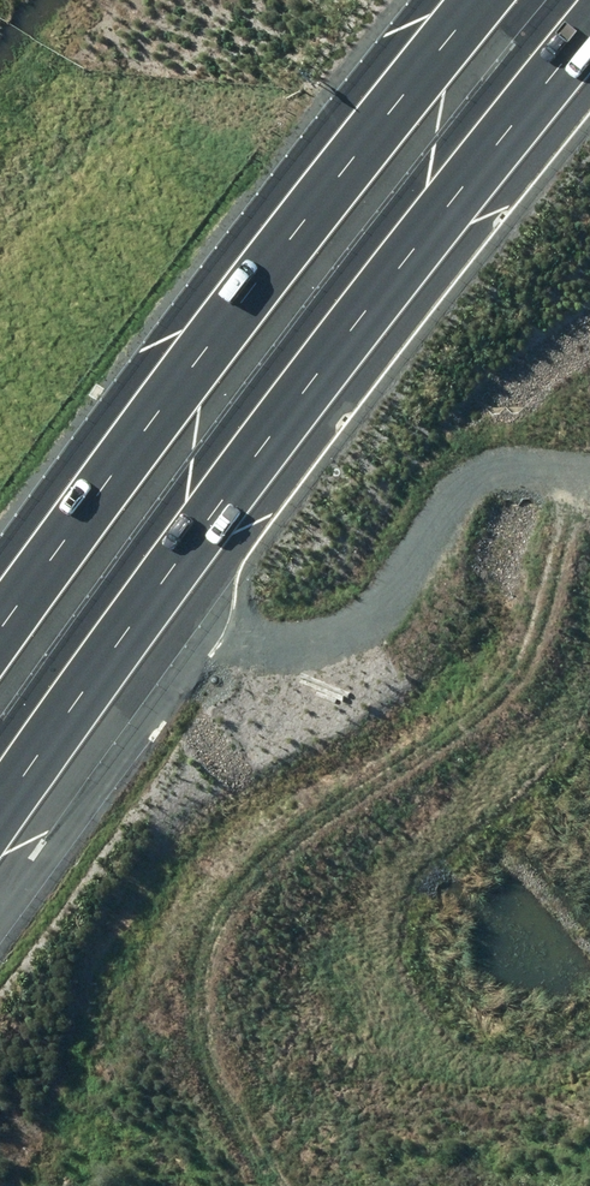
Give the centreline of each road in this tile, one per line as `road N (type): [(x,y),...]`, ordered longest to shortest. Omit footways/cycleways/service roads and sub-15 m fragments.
road 1 (motorway): [(589,29),(141,614),(0,823)]
road 2 (motorway): [(0,647),(262,281),(480,0)]
road 3 (track): [(188,643),(295,653),(368,639),(464,489),(519,467),(589,468)]

